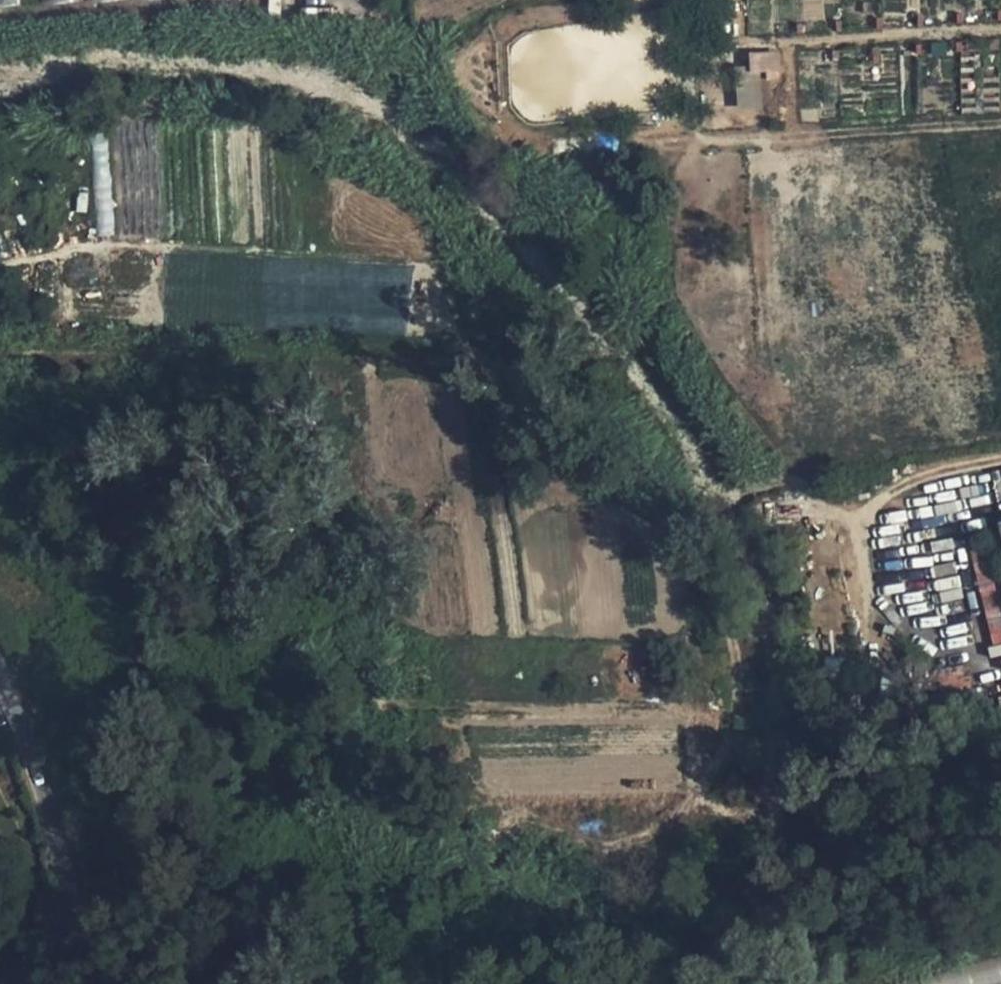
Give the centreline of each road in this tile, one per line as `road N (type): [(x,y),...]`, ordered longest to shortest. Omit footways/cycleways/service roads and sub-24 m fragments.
road 1 (unclassified): [(56,983),(64,877),(54,818),(0,671)]

